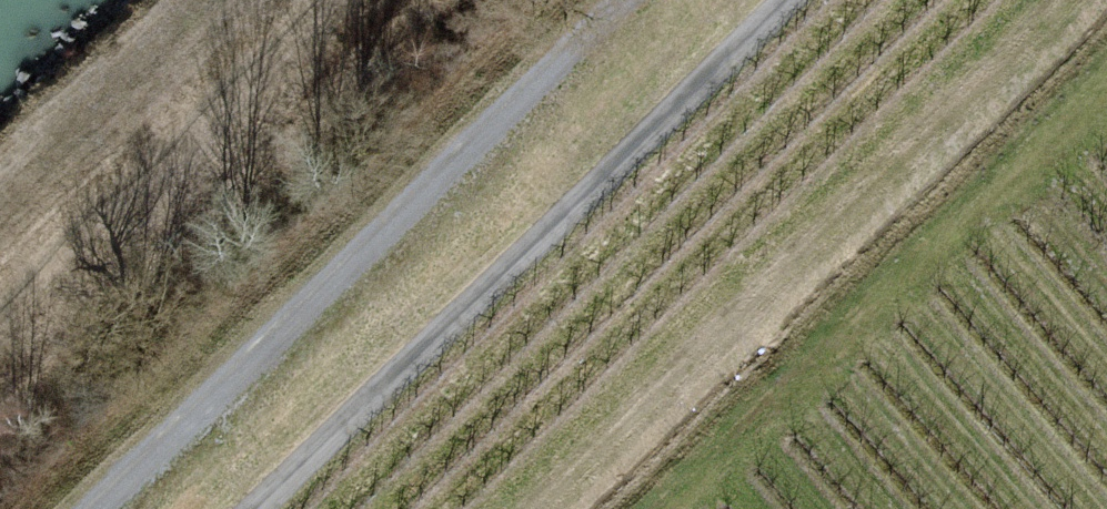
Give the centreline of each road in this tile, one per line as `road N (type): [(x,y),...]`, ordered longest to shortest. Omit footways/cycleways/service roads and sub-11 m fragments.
road 1 (track): [(618,0),(91,508)]
road 2 (track): [(782,0),(260,508)]

